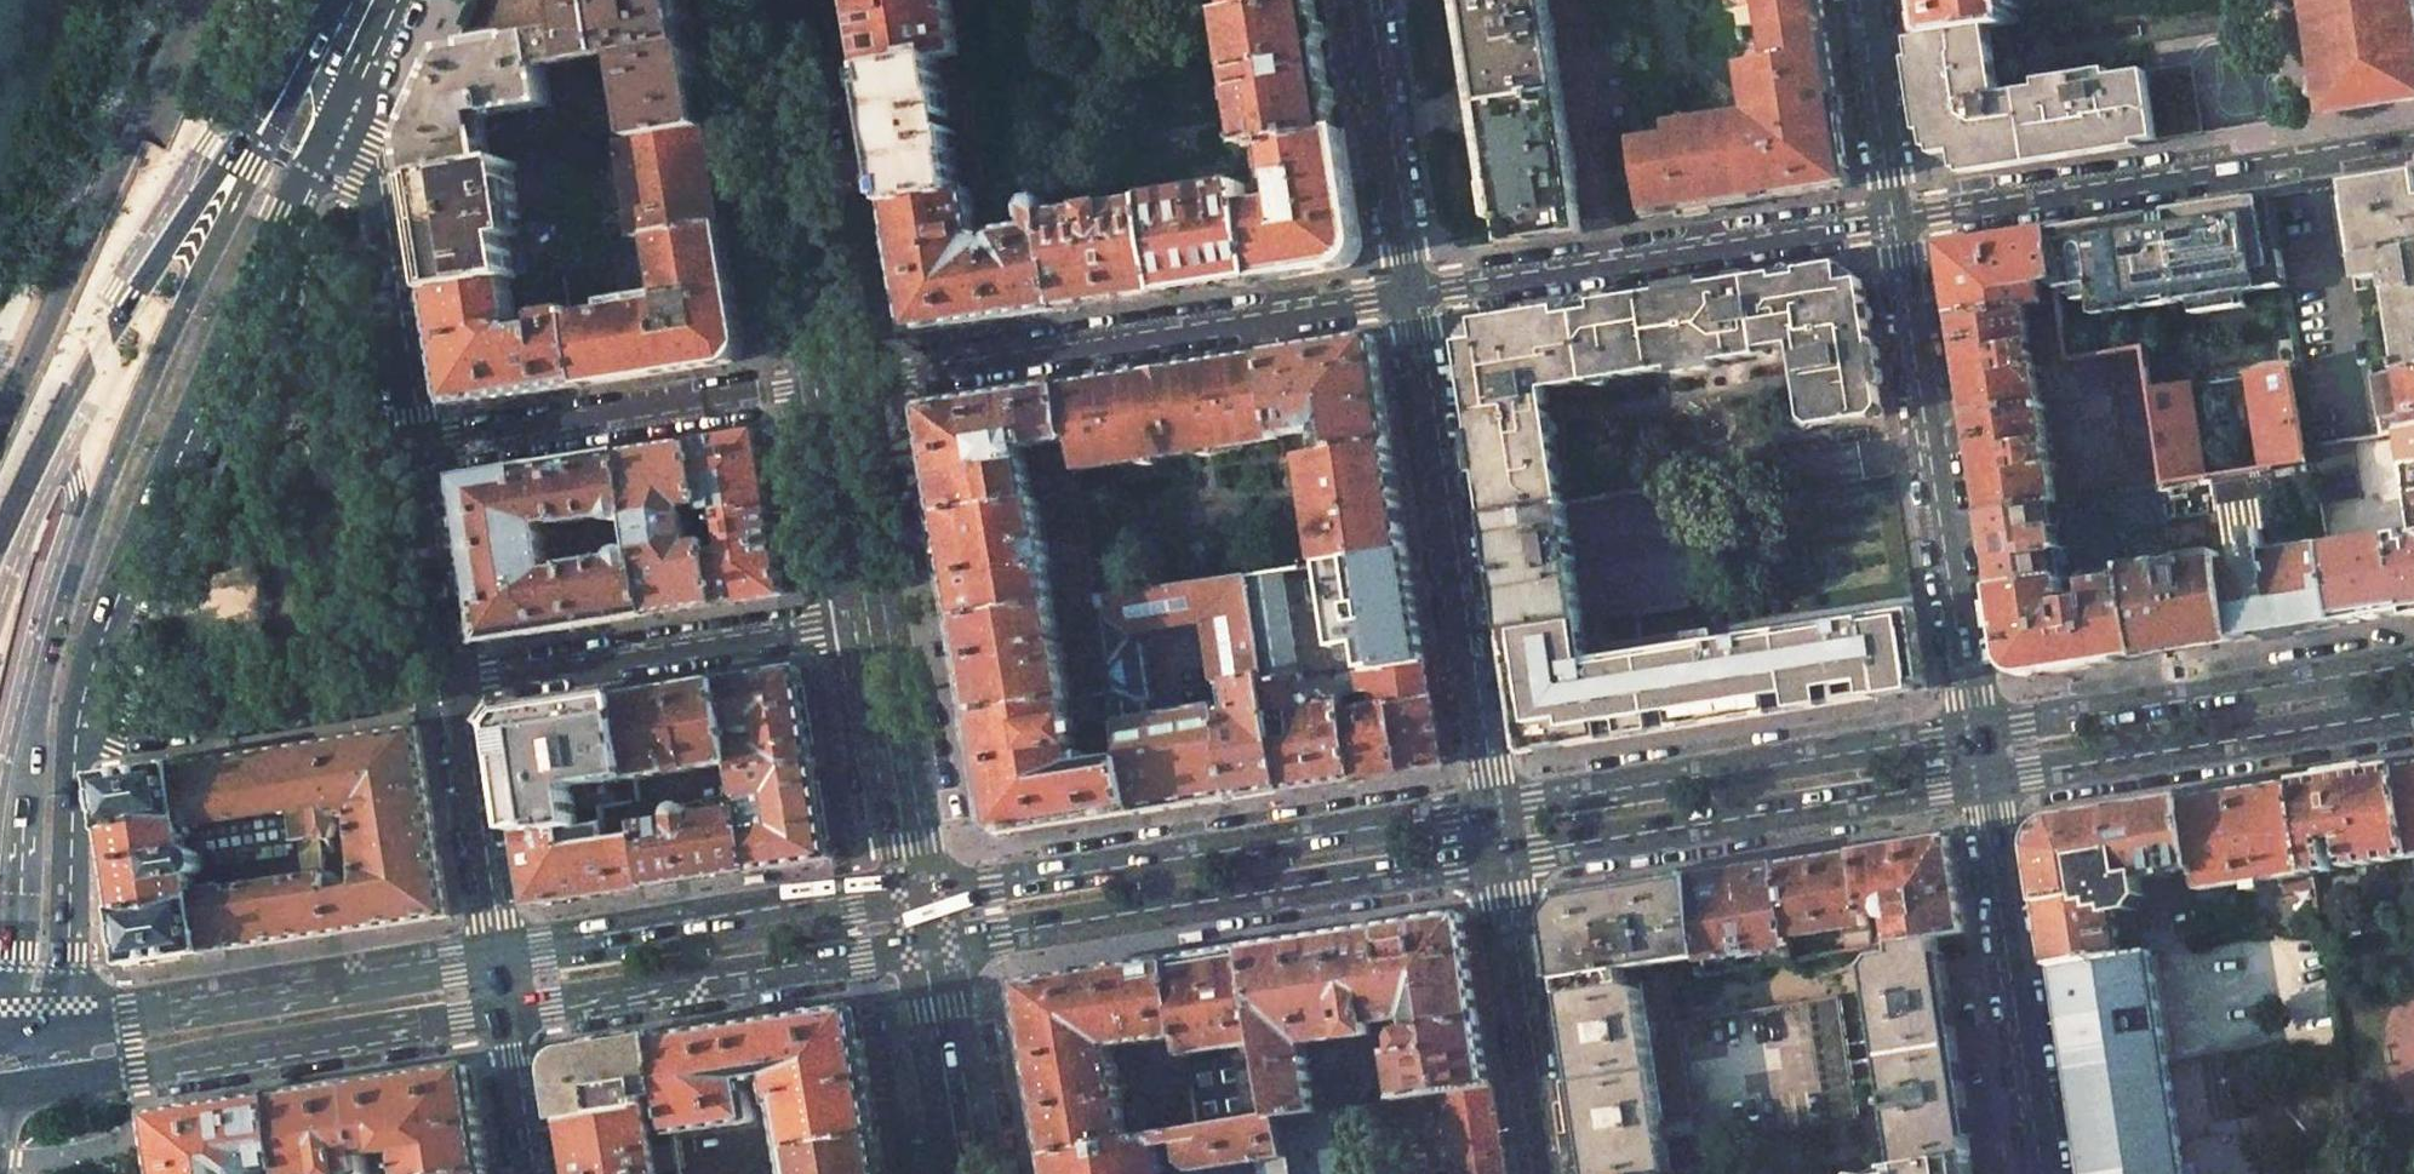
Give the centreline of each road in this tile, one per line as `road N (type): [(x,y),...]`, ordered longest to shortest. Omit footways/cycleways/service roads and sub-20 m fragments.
road 1 (primary): [(236,172),(231,211),(104,481),(51,646),(24,798),(16,964),(0,990)]
road 2 (primary): [(73,739),(104,618),(314,146),(327,65)]
road 3 (unclassified): [(836,381),(909,377),(1409,288)]
road 4 (primary): [(1493,810),(923,897)]
road 5 (primary): [(931,945),(1500,857)]
road 6 (residential): [(1409,288),(1493,810)]
road 7 (unclassified): [(1894,217),(2413,137)]
road 8 (residential): [(1975,735),(1894,217)]
road 9 (primary): [(16,1087),(503,1011)]
road 10 (unclassified): [(1409,288),(1894,217)]
road 11 (primary): [(1500,857),(1983,781)]
road 12 (primary): [(1975,735),(1493,810)]
road 13 (primary): [(2413,666),(1975,735)]
road 14 (primary): [(496,963),(58,1030)]
road 15 (primary): [(1983,781),(2413,713)]
road 16 (primary): [(236,172),(199,197),(127,300),(0,532)]
road 17 (primary): [(503,1011),(931,945)]
road 18 (primary): [(923,897),(496,963)]
road 19 (unclassified): [(450,683),(875,612)]
road 20 (unclassified): [(836,381),(412,444)]
road 21 (residential): [(2045,1173),(1983,781)]
road 22 (unclassified): [(327,65),(369,152),(412,444)]
road 23 (secondary): [(836,381),(772,0)]
road 24 (unclassified): [(73,739),(450,683)]
road 25 (residential): [(1500,857),(1546,1173)]
road 26 (primary): [(58,1030),(69,951),(73,739)]
road 27 (residential): [(1364,0),(1409,288)]
road 28 (secondary): [(923,897),(875,612)]
road 29 (residential): [(450,683),(496,963)]
road 30 (unclassified): [(412,444),(450,683)]
road 31 (secondary): [(875,612),(836,381)]
road 32 (secondary): [(971,1173),(931,945)]
road 33 (residential): [(1894,217),(1862,0)]
road 34 (residential): [(503,1011),(528,1173)]
road 35 (primary): [(327,65),(263,122),(236,172)]

